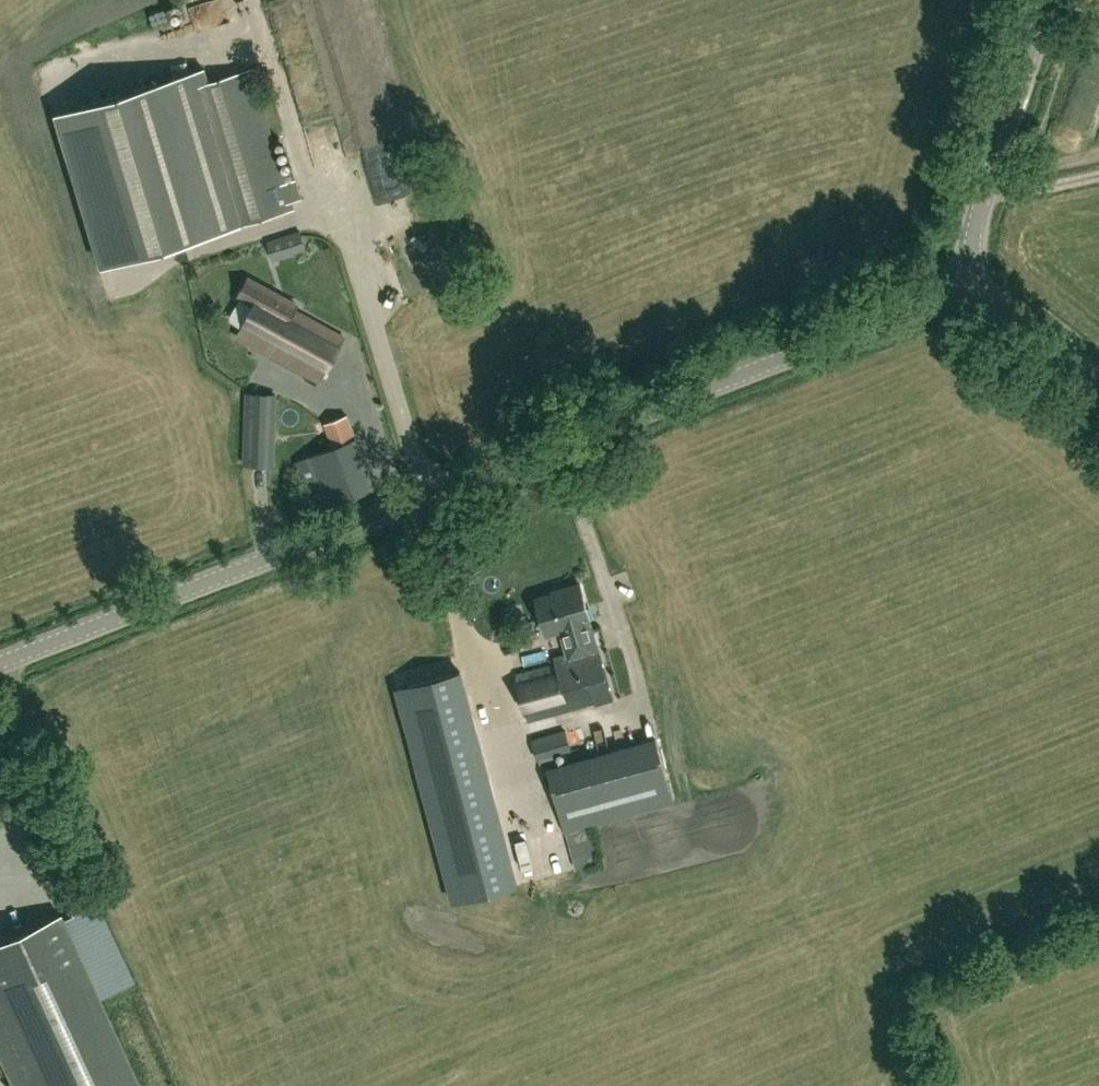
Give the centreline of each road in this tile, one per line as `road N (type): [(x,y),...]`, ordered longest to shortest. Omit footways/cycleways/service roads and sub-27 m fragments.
road 1 (unclassified): [(0,660),(931,303),(968,276)]
road 2 (unclassified): [(968,276),(976,227),(1051,0)]
road 3 (unclassified): [(1098,381),(968,276)]

